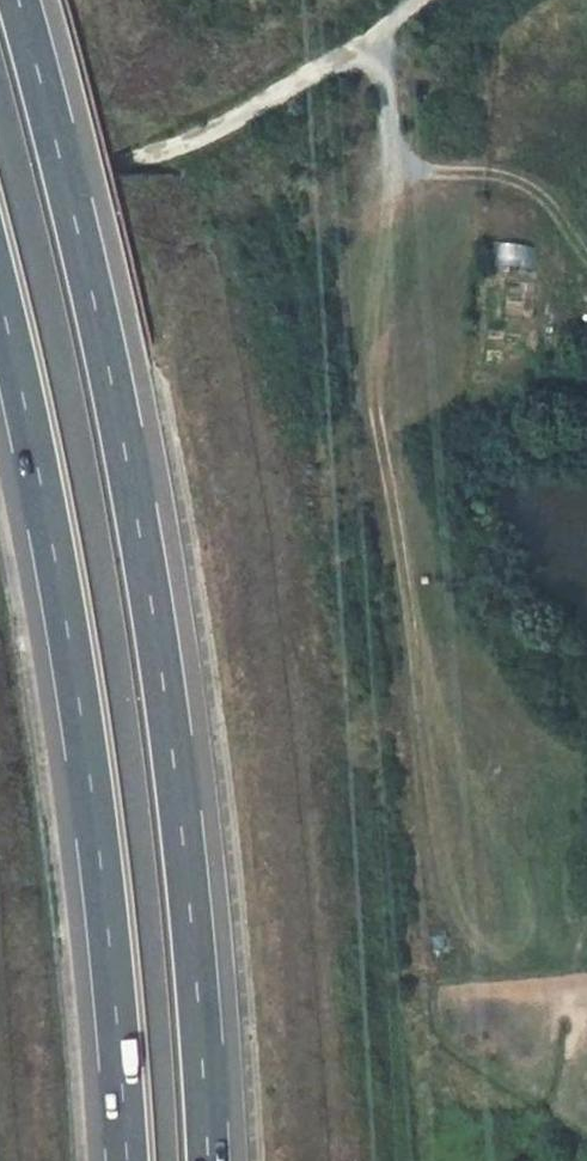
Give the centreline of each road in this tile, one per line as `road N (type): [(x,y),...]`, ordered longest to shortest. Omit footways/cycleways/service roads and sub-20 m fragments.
road 1 (motorway): [(216,1160),(213,1021),(129,364),(28,0)]
road 2 (motorway): [(0,284),(67,571),(150,1030),(155,1160)]
road 3 (track): [(418,0),(222,136),(0,197)]

